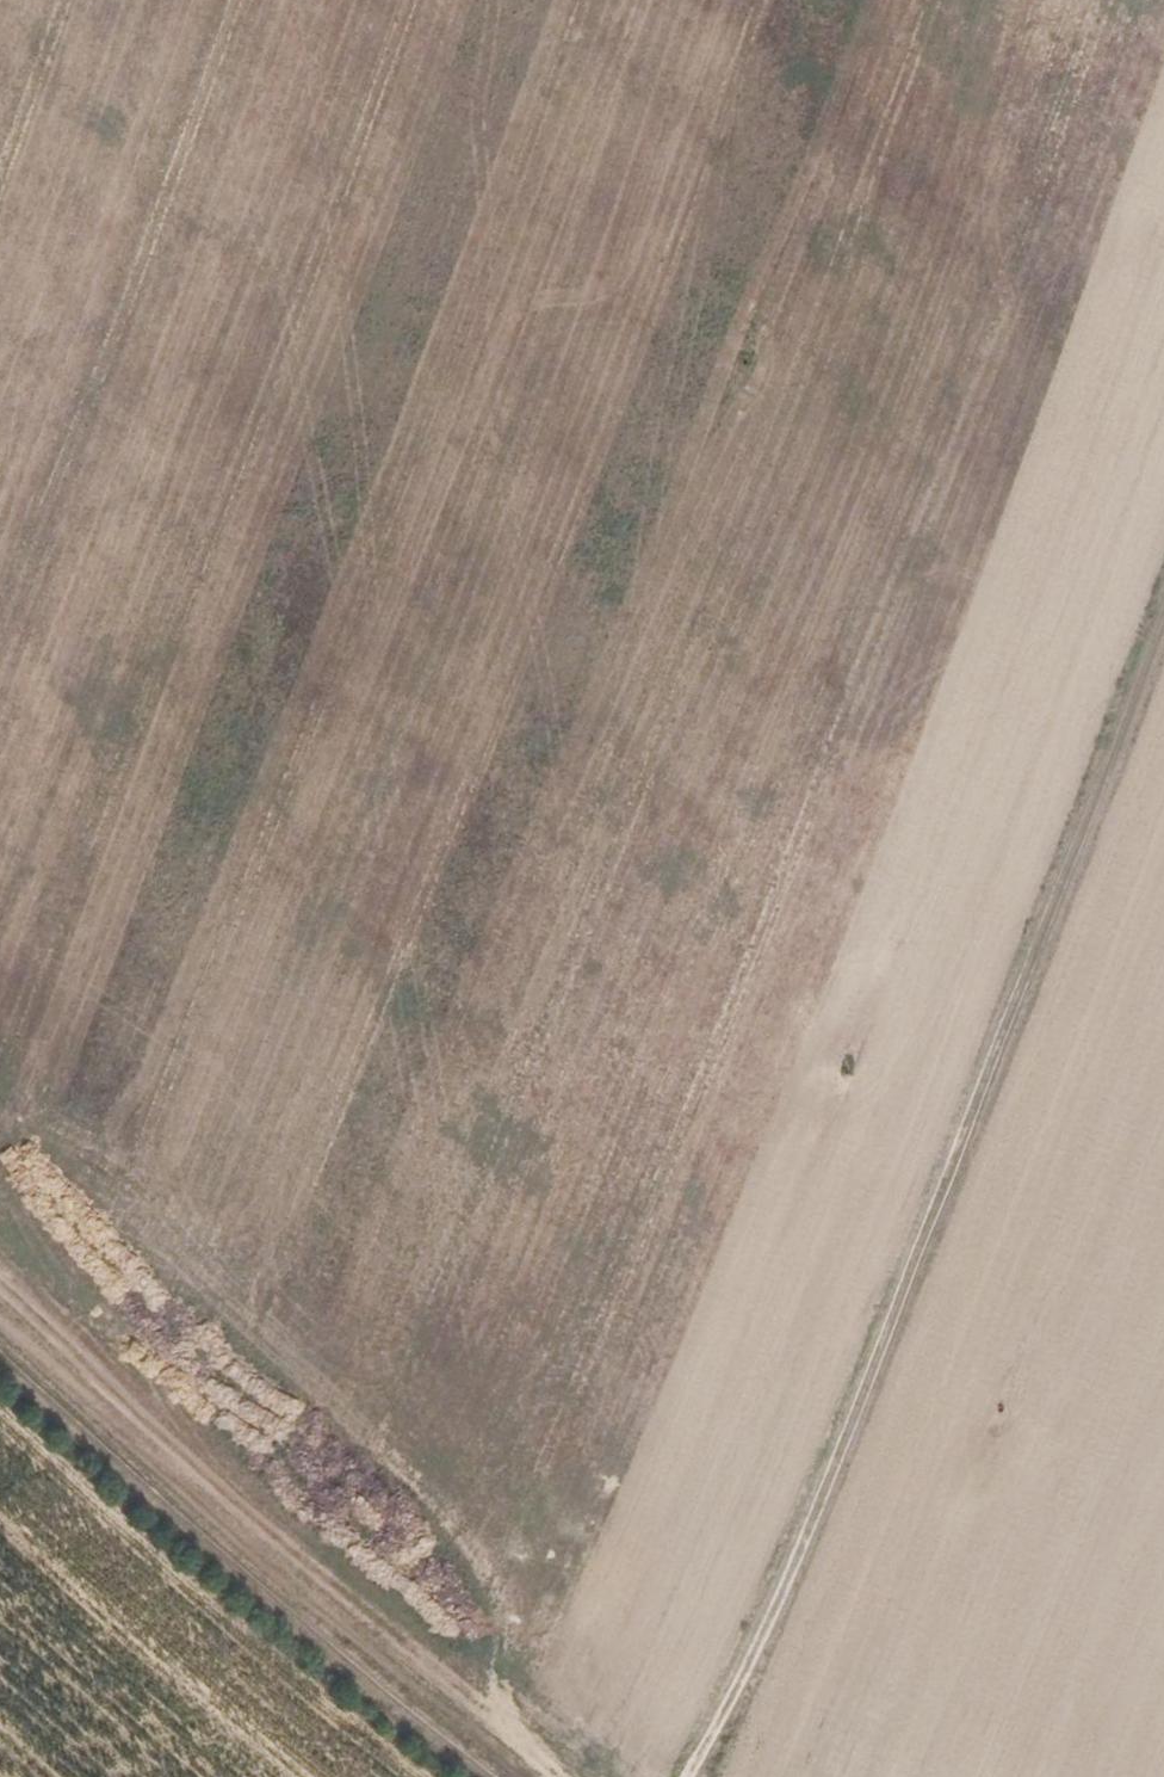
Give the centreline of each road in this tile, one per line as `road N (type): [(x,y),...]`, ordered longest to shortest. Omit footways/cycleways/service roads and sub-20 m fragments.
road 1 (track): [(1163,573),(765,1628),(677,1776)]
road 2 (track): [(0,1379),(358,1692),(474,1776)]

